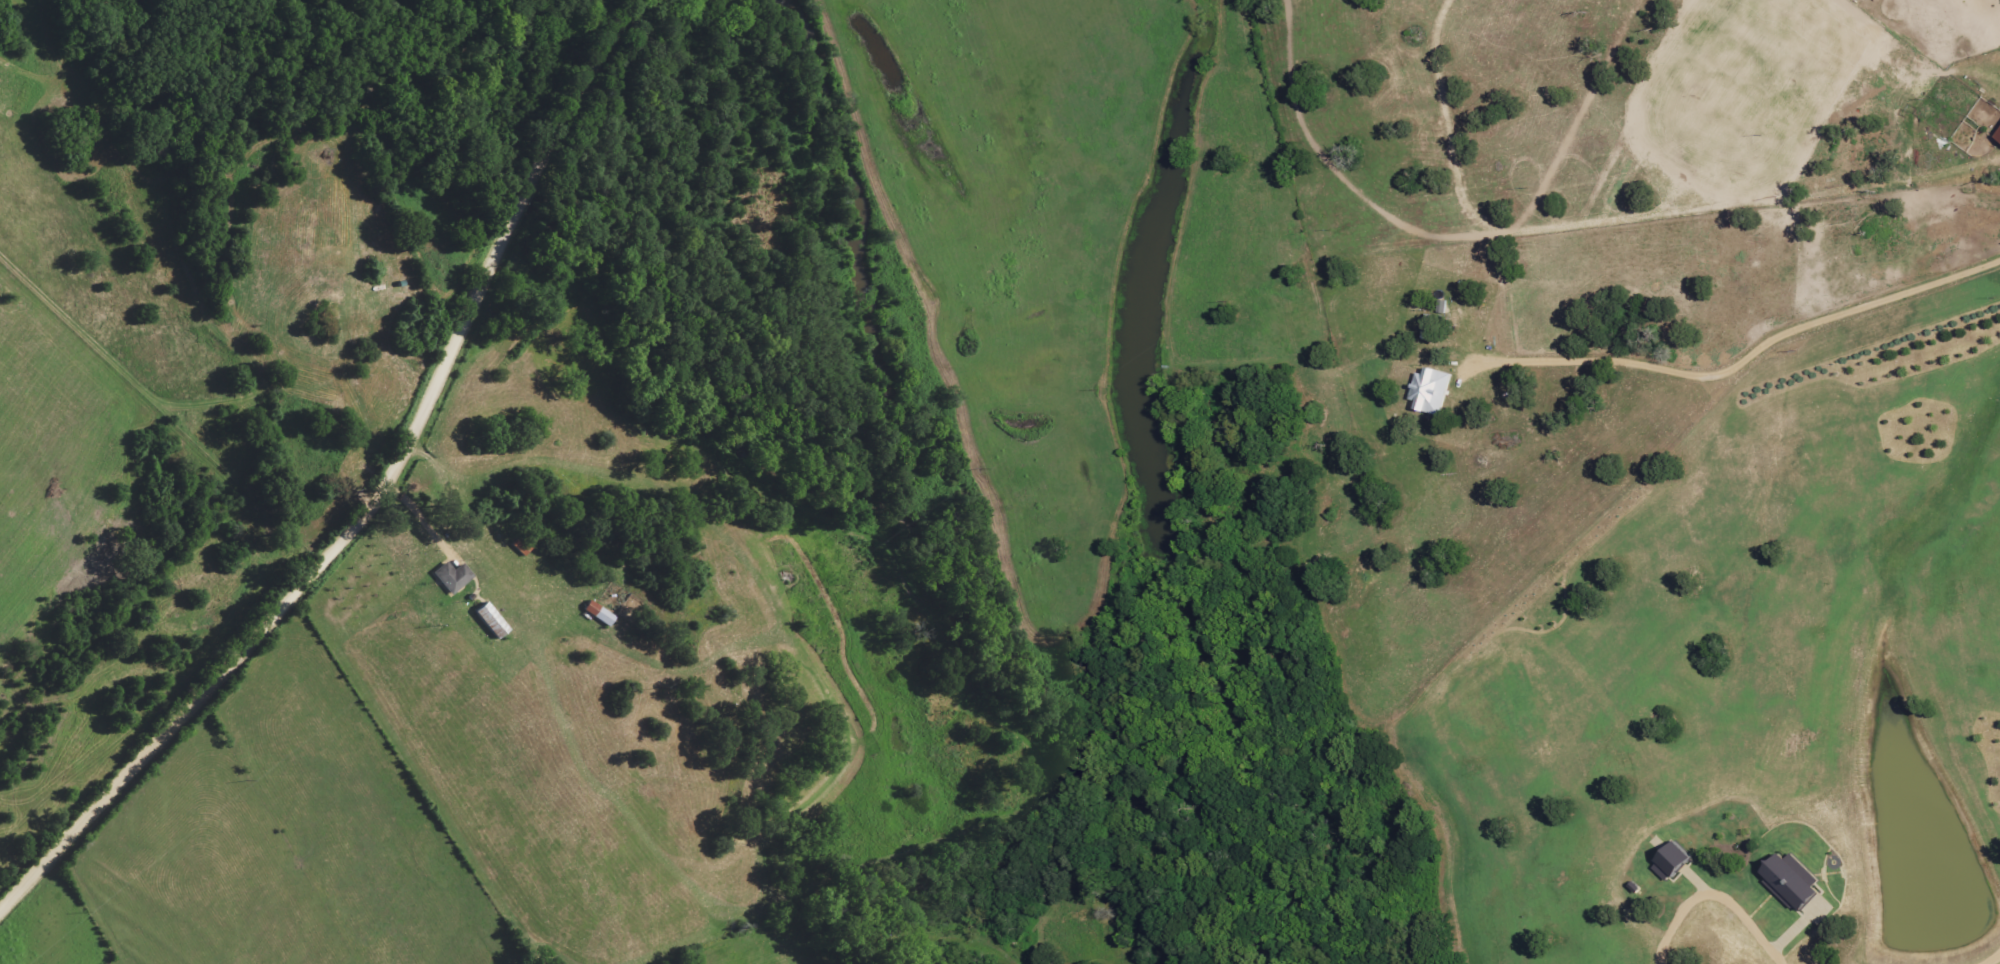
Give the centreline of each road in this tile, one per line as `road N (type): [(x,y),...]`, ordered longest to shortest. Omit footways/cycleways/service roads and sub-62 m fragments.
road 1 (residential): [(0,915),(383,493),(544,157),(638,0)]

